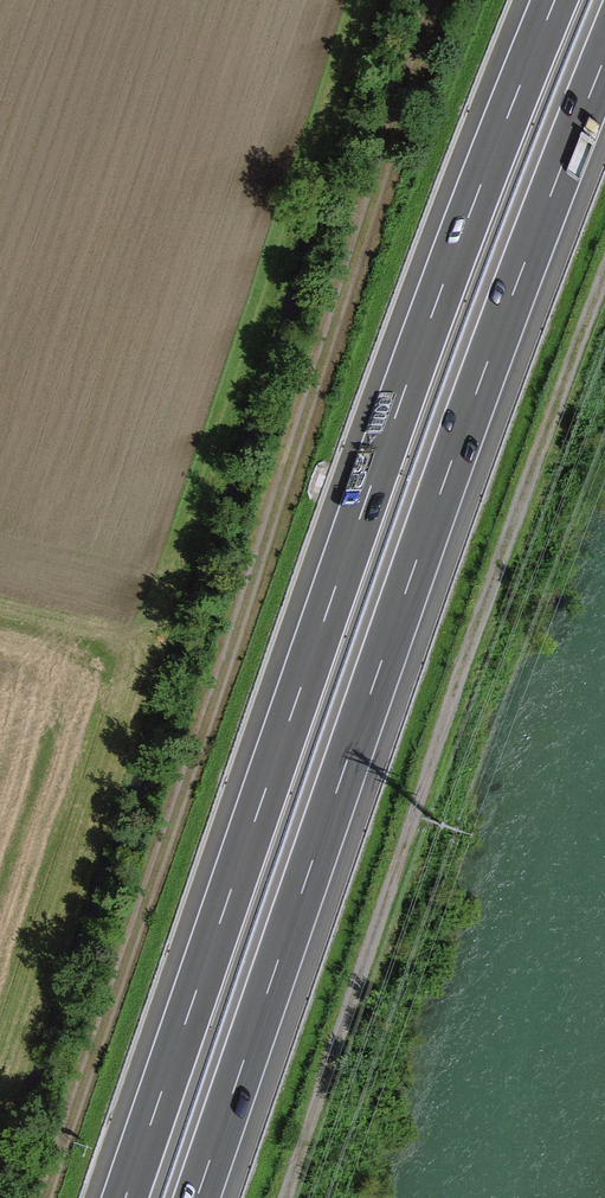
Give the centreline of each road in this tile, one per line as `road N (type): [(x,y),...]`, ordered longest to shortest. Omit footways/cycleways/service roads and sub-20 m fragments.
road 1 (motorway): [(556,0),(377,465),(123,1197)]
road 2 (track): [(46,1197),(439,0)]
road 3 (motorway): [(196,1197),(445,478),(604,55)]
road 4 (track): [(290,1197),(331,1041),(604,284)]

